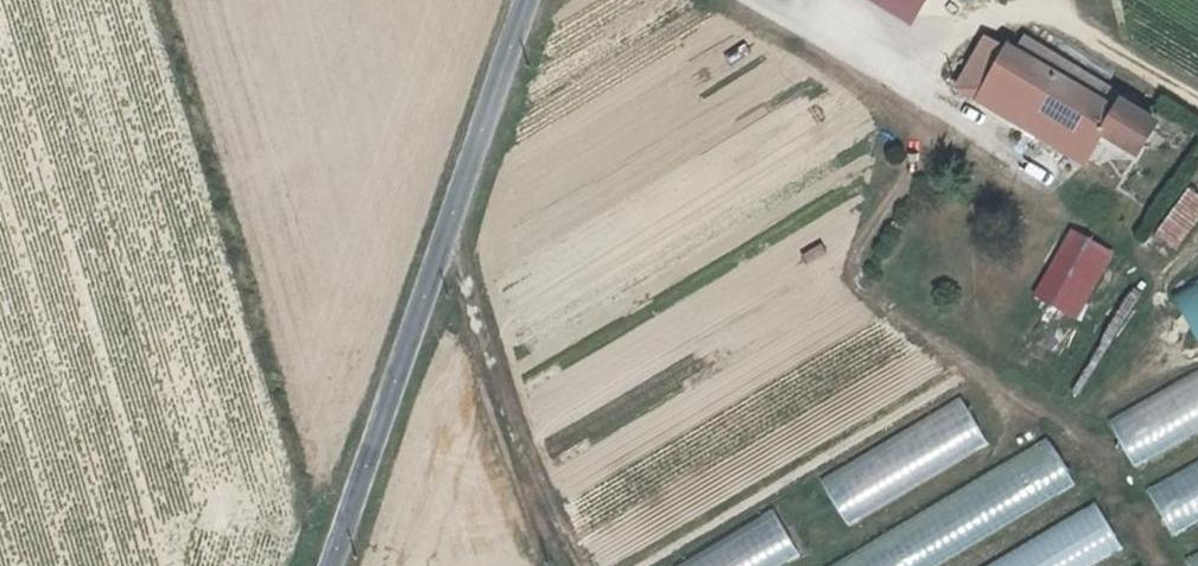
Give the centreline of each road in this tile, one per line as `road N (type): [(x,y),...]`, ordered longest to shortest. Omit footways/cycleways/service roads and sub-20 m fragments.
road 1 (tertiary): [(530,0),(335,565)]
road 2 (track): [(762,0),(897,84),(944,24),(1048,25),(1197,110)]
road 3 (track): [(449,234),(510,441),(573,565)]

